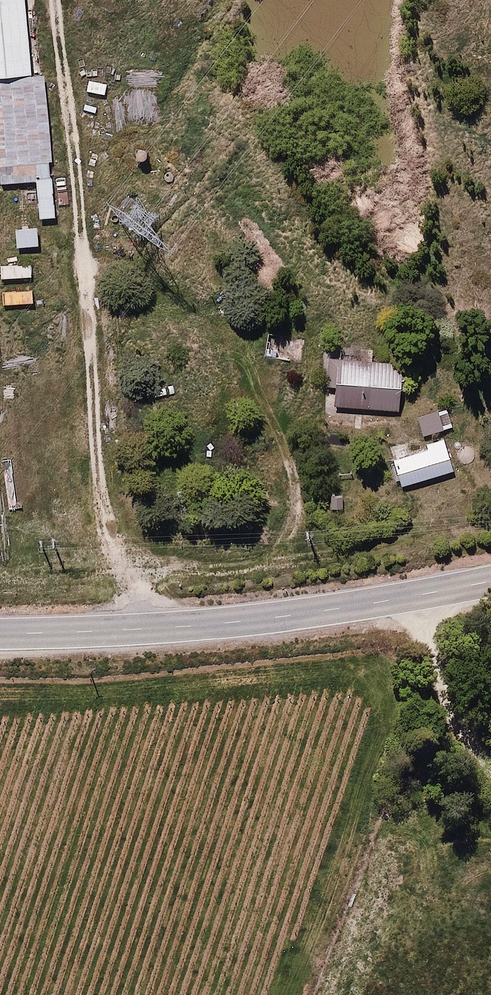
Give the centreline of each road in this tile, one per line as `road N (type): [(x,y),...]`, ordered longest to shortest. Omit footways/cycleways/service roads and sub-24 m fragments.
road 1 (track): [(287,994),(385,717),(384,670),(0,695)]
road 2 (track): [(142,628),(98,480),(74,151),(55,0)]
road 3 (tertiary): [(0,634),(232,622),(490,581)]
road 4 (track): [(127,576),(260,566),(280,548),(297,493),(244,354)]

